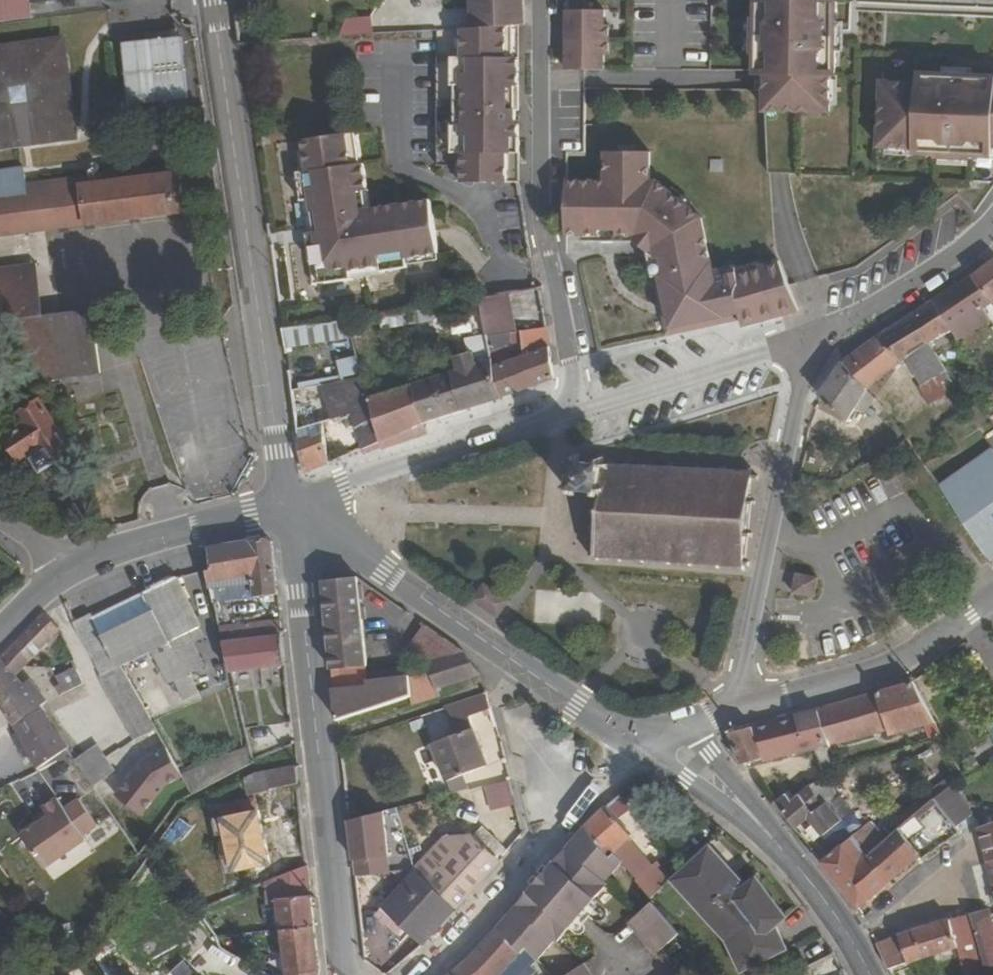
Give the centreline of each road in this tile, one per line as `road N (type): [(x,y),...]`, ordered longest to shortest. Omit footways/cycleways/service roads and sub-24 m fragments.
road 1 (tertiary): [(284,509),(214,0)]
road 2 (residential): [(284,509),(345,974)]
road 3 (tertiary): [(653,743),(577,705),(284,509)]
road 4 (residential): [(542,0),(543,212),(575,410)]
road 5 (unclassified): [(738,703),(801,373),(796,344)]
road 6 (residential): [(422,974),(653,743)]
road 7 (tertiary): [(868,974),(789,853),(696,764),(653,743)]
road 8 (residential): [(575,410),(284,509)]
road 9 (unclassified): [(738,703),(901,661),(992,597)]
road 10 (residential): [(796,344),(886,300),(992,221)]
road 11 (residential): [(796,344),(575,410)]
road 12 (tertiary): [(284,509),(127,546),(64,573)]

